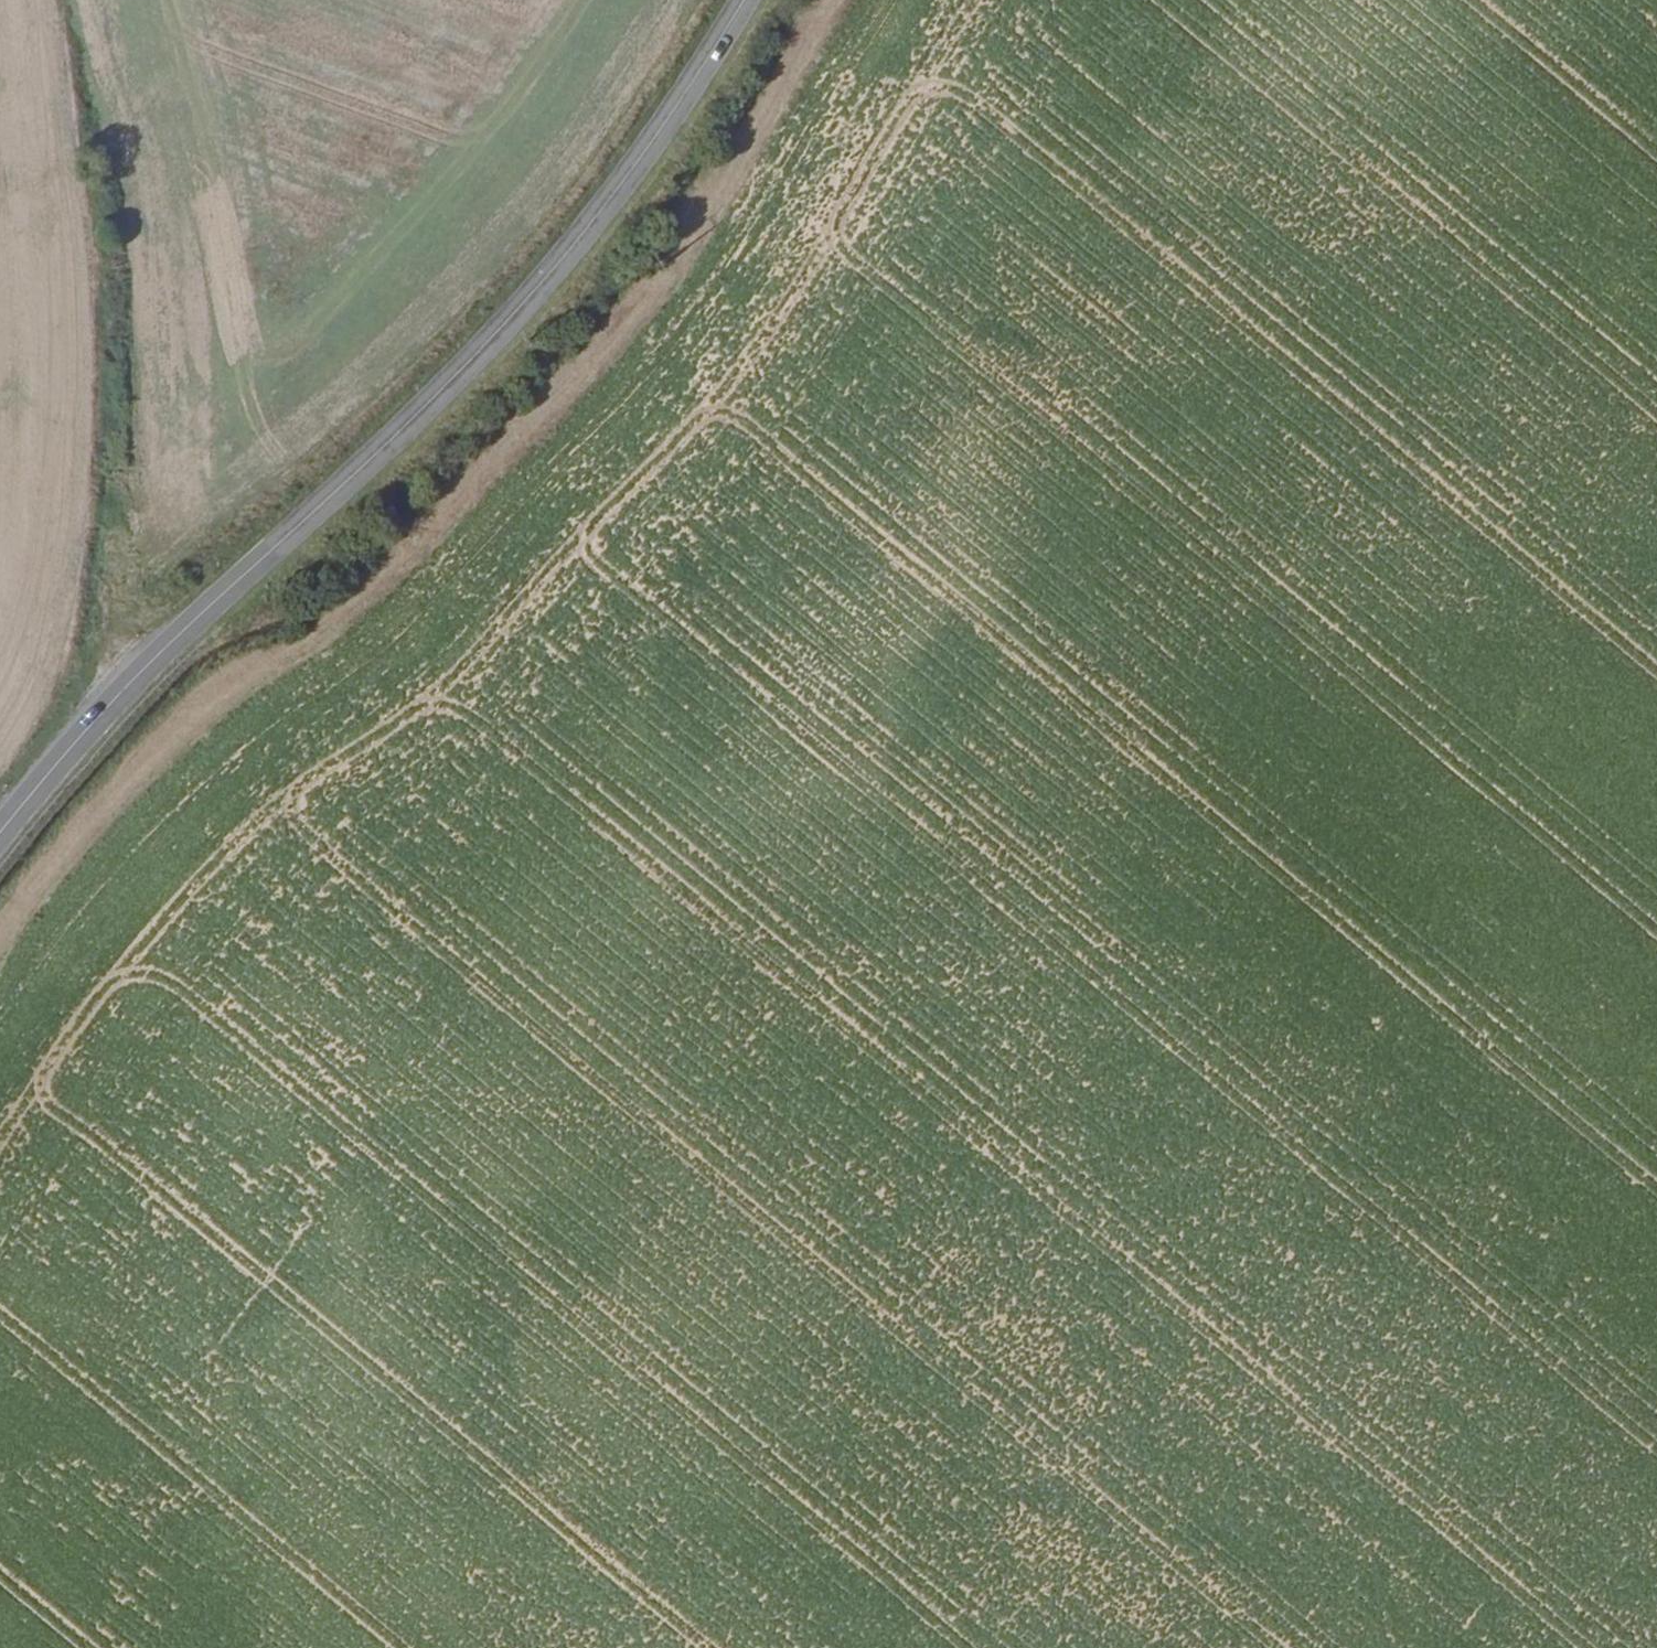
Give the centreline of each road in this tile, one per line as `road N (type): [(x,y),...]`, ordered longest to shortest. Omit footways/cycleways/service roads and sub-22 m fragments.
road 1 (secondary): [(0,833),(136,677),(444,388),(533,293),(672,113),(742,0)]

